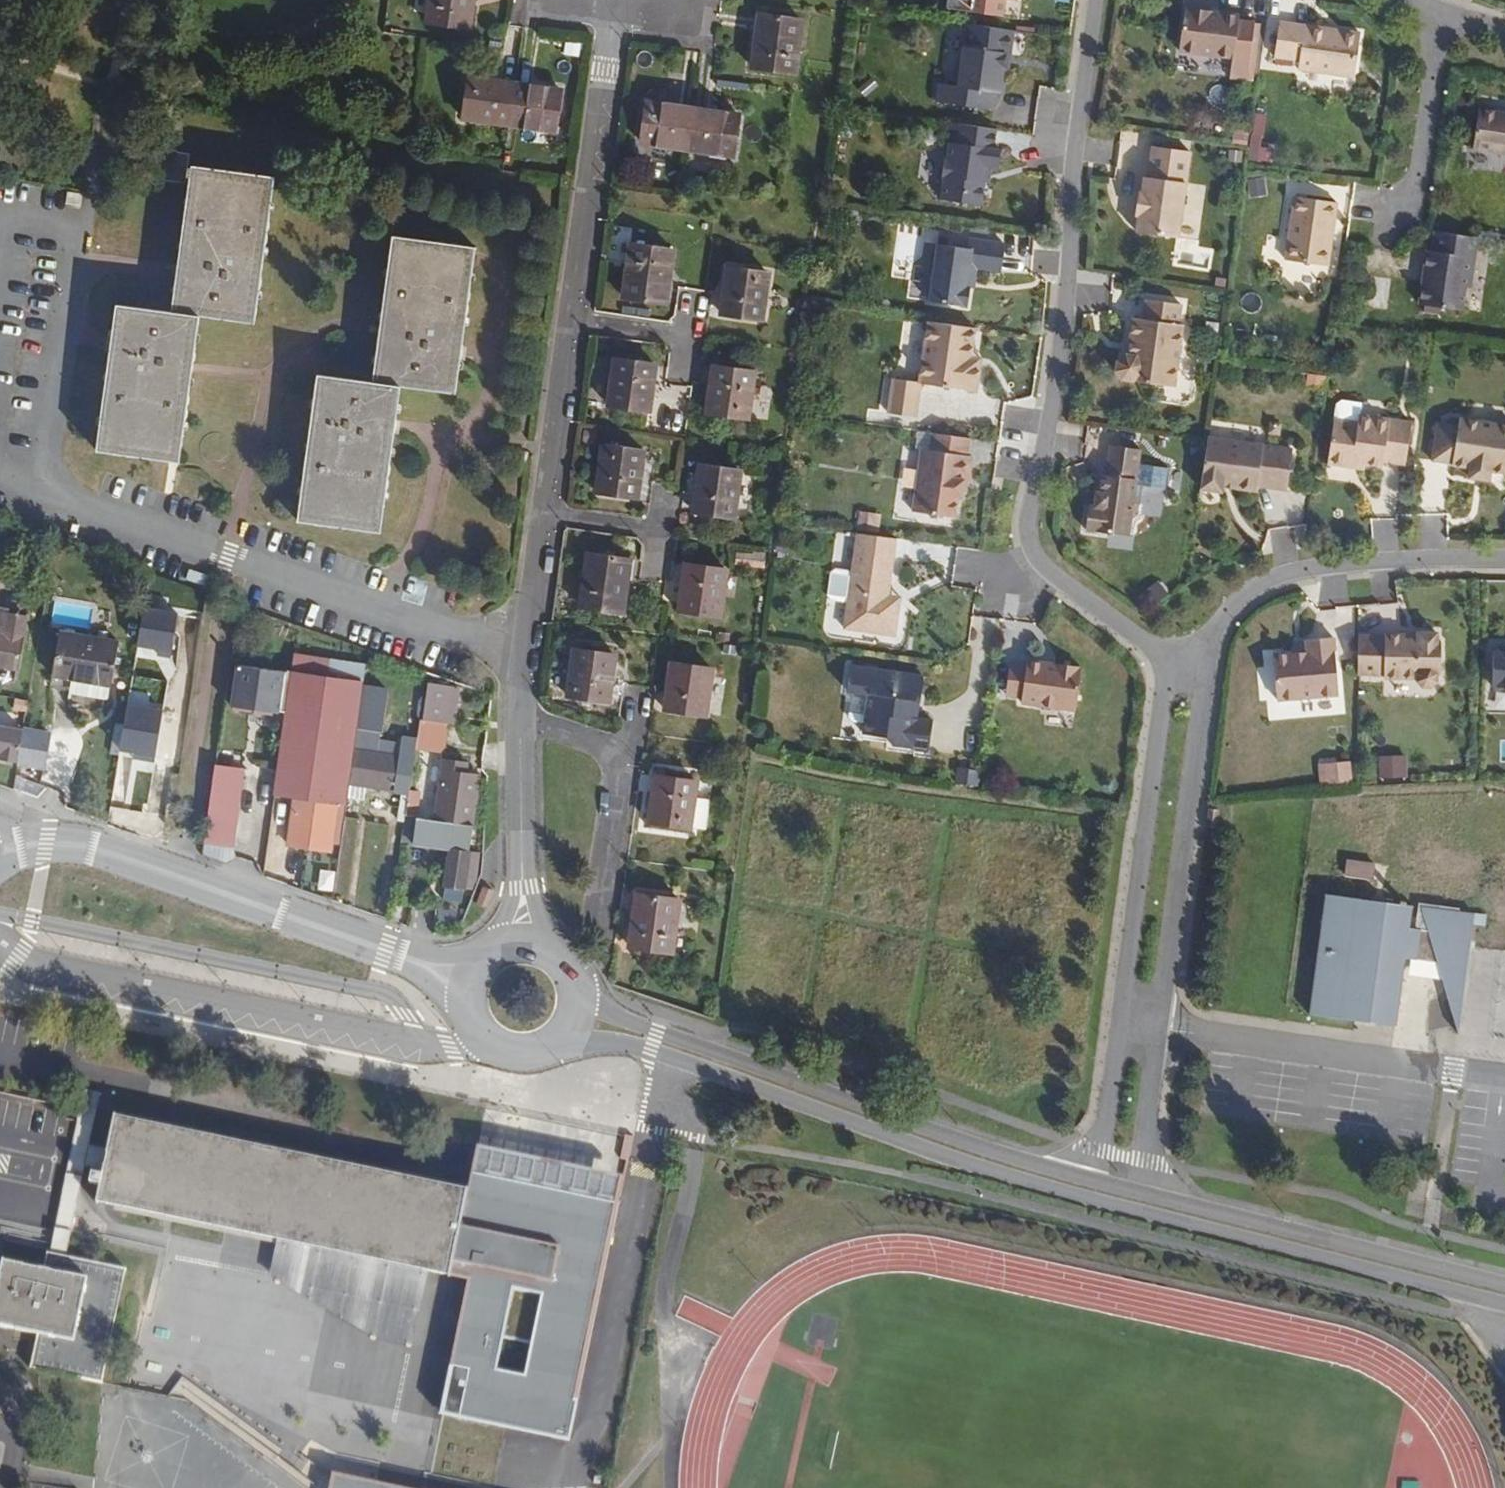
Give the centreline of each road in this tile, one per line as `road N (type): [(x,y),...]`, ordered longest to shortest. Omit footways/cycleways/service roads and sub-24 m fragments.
road 1 (secondary): [(560,1040),(654,1052),(981,1168),(1504,1304)]
road 2 (residential): [(1098,0),(1080,113),(1061,356),(1028,537),(1035,559),(1166,664)]
road 3 (residential): [(1145,1194),(1213,636)]
road 4 (secondary): [(1097,1181),(986,1150),(577,997)]
road 5 (residential): [(1166,664),(1097,1181)]
road 6 (secondary): [(0,849),(87,845),(388,946)]
road 7 (secondary): [(1504,1285),(1145,1194)]
road 8 (residential): [(574,322),(618,0)]
road 9 (residential): [(1213,636),(1249,593),(1313,569),(1383,560),(1504,562)]
road 10 (residential): [(525,944),(523,723)]
road 11 (residential): [(1454,18),(1437,40),(1416,189),(1389,209)]
road 12 (residential): [(523,723),(546,518)]
road 13 (residential): [(546,518),(574,322)]
road 14 (residential): [(603,910),(622,760)]
road 15 (secondary): [(466,1003),(493,1048),(528,1055),(560,1040)]
road 16 (residential): [(665,535),(546,518)]

